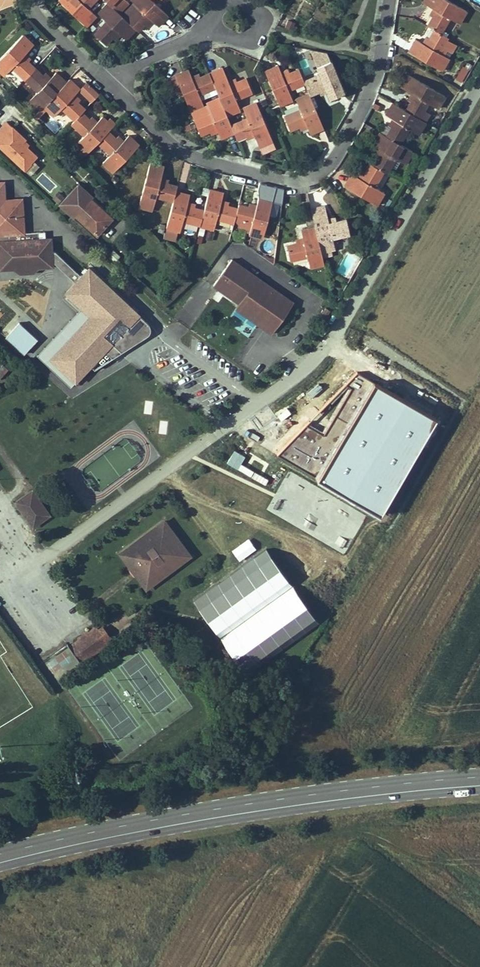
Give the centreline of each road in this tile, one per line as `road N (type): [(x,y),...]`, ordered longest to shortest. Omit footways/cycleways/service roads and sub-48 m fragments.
road 1 (residential): [(49,554),(310,364),(352,309),(479,89)]
road 2 (primary): [(0,855),(270,800),(479,779)]
road 3 (residential): [(388,0),(376,65),(339,149),(301,182),(242,176),(183,152),(109,82)]
road 4 (residential): [(203,41),(206,12),(234,4),(267,20),(257,47),(242,48)]

